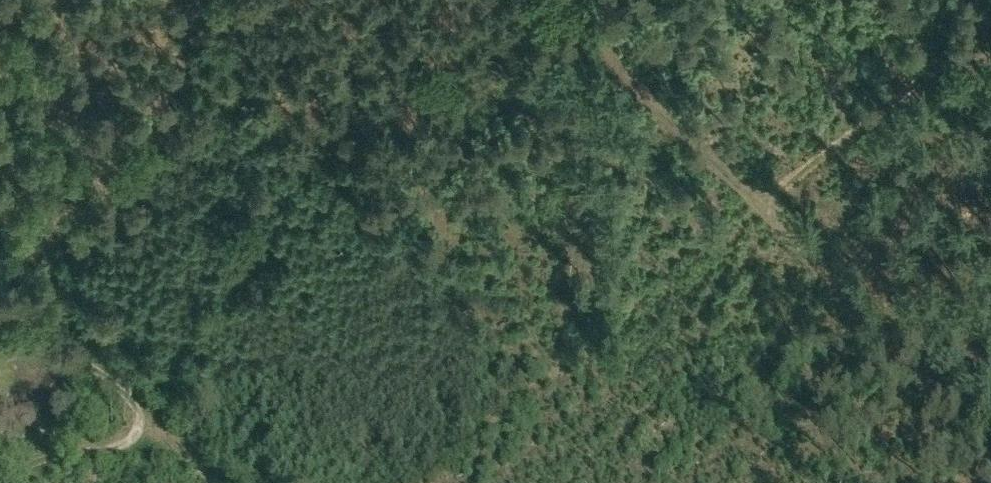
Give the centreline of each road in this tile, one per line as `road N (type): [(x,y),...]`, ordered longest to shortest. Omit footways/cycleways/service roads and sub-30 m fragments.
road 1 (track): [(550,0),(990,443)]
road 2 (track): [(760,207),(990,26)]
road 3 (track): [(212,482),(127,396),(0,295)]
road 4 (track): [(11,482),(33,461),(118,445),(145,417)]

